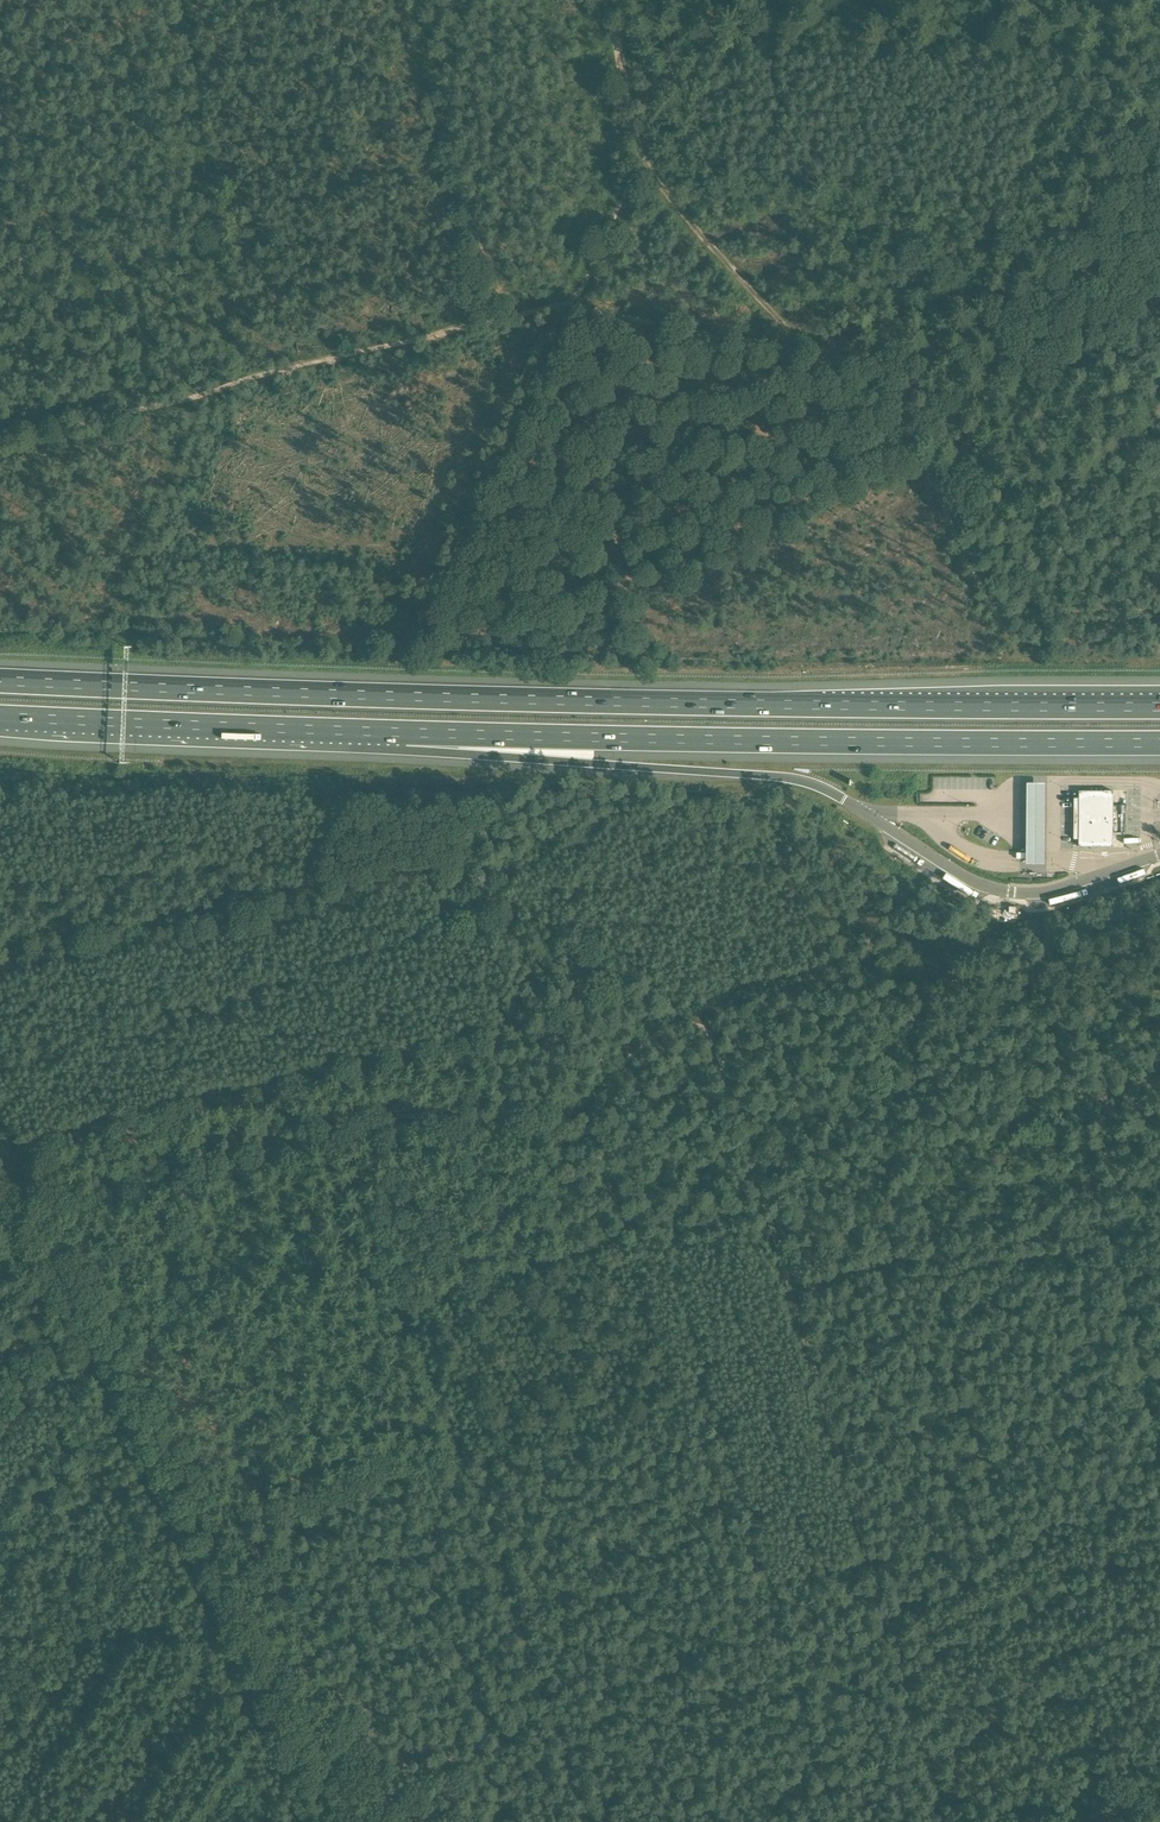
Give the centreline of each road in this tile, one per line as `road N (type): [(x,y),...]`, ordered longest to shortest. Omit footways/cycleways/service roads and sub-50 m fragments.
road 1 (track): [(15,1181),(46,1183),(420,1113),(545,1124),(580,1107),(669,1026),(708,1027),(944,1821)]
road 2 (motorway): [(1159,706),(700,704),(0,680)]
road 3 (motorway): [(408,733),(1159,743)]
road 4 (track): [(336,1127),(593,1821)]
road 5 (track): [(313,1821),(15,1181)]
road 6 (track): [(0,443),(521,306),(575,303)]
road 7 (track): [(942,487),(642,165)]
road 8 (track): [(1159,112),(1038,296),(984,421),(942,487)]
road 9 (motorway): [(0,717),(408,733)]
road 10 (track): [(942,487),(1012,638),(1039,645),(1159,610)]
road 11 (motorway): [(408,733),(510,757),(688,770)]
road 12 (track): [(575,303),(795,332)]
road 13 (track): [(642,165),(616,0)]
road 14 (track): [(642,165),(575,303)]

